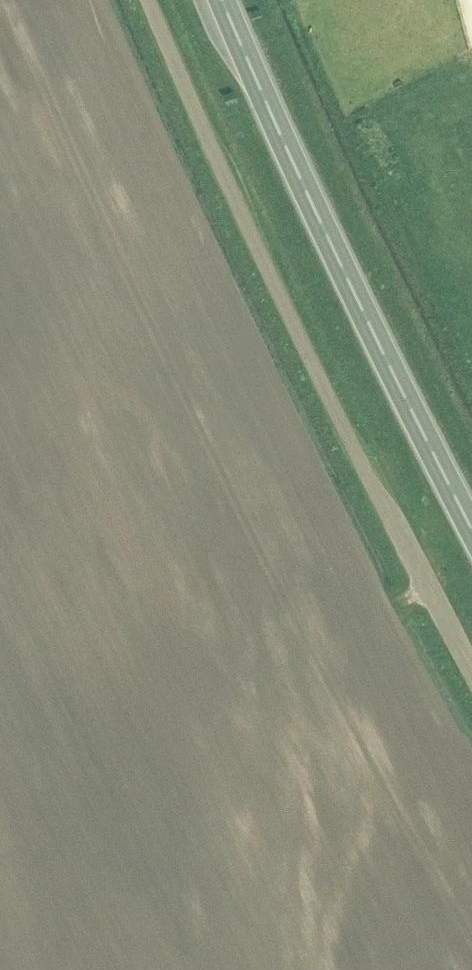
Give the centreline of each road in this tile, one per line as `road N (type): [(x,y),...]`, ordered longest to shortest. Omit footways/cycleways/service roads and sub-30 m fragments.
road 1 (unclassified): [(471,671),(150,0)]
road 2 (trunk): [(471,523),(225,0)]

